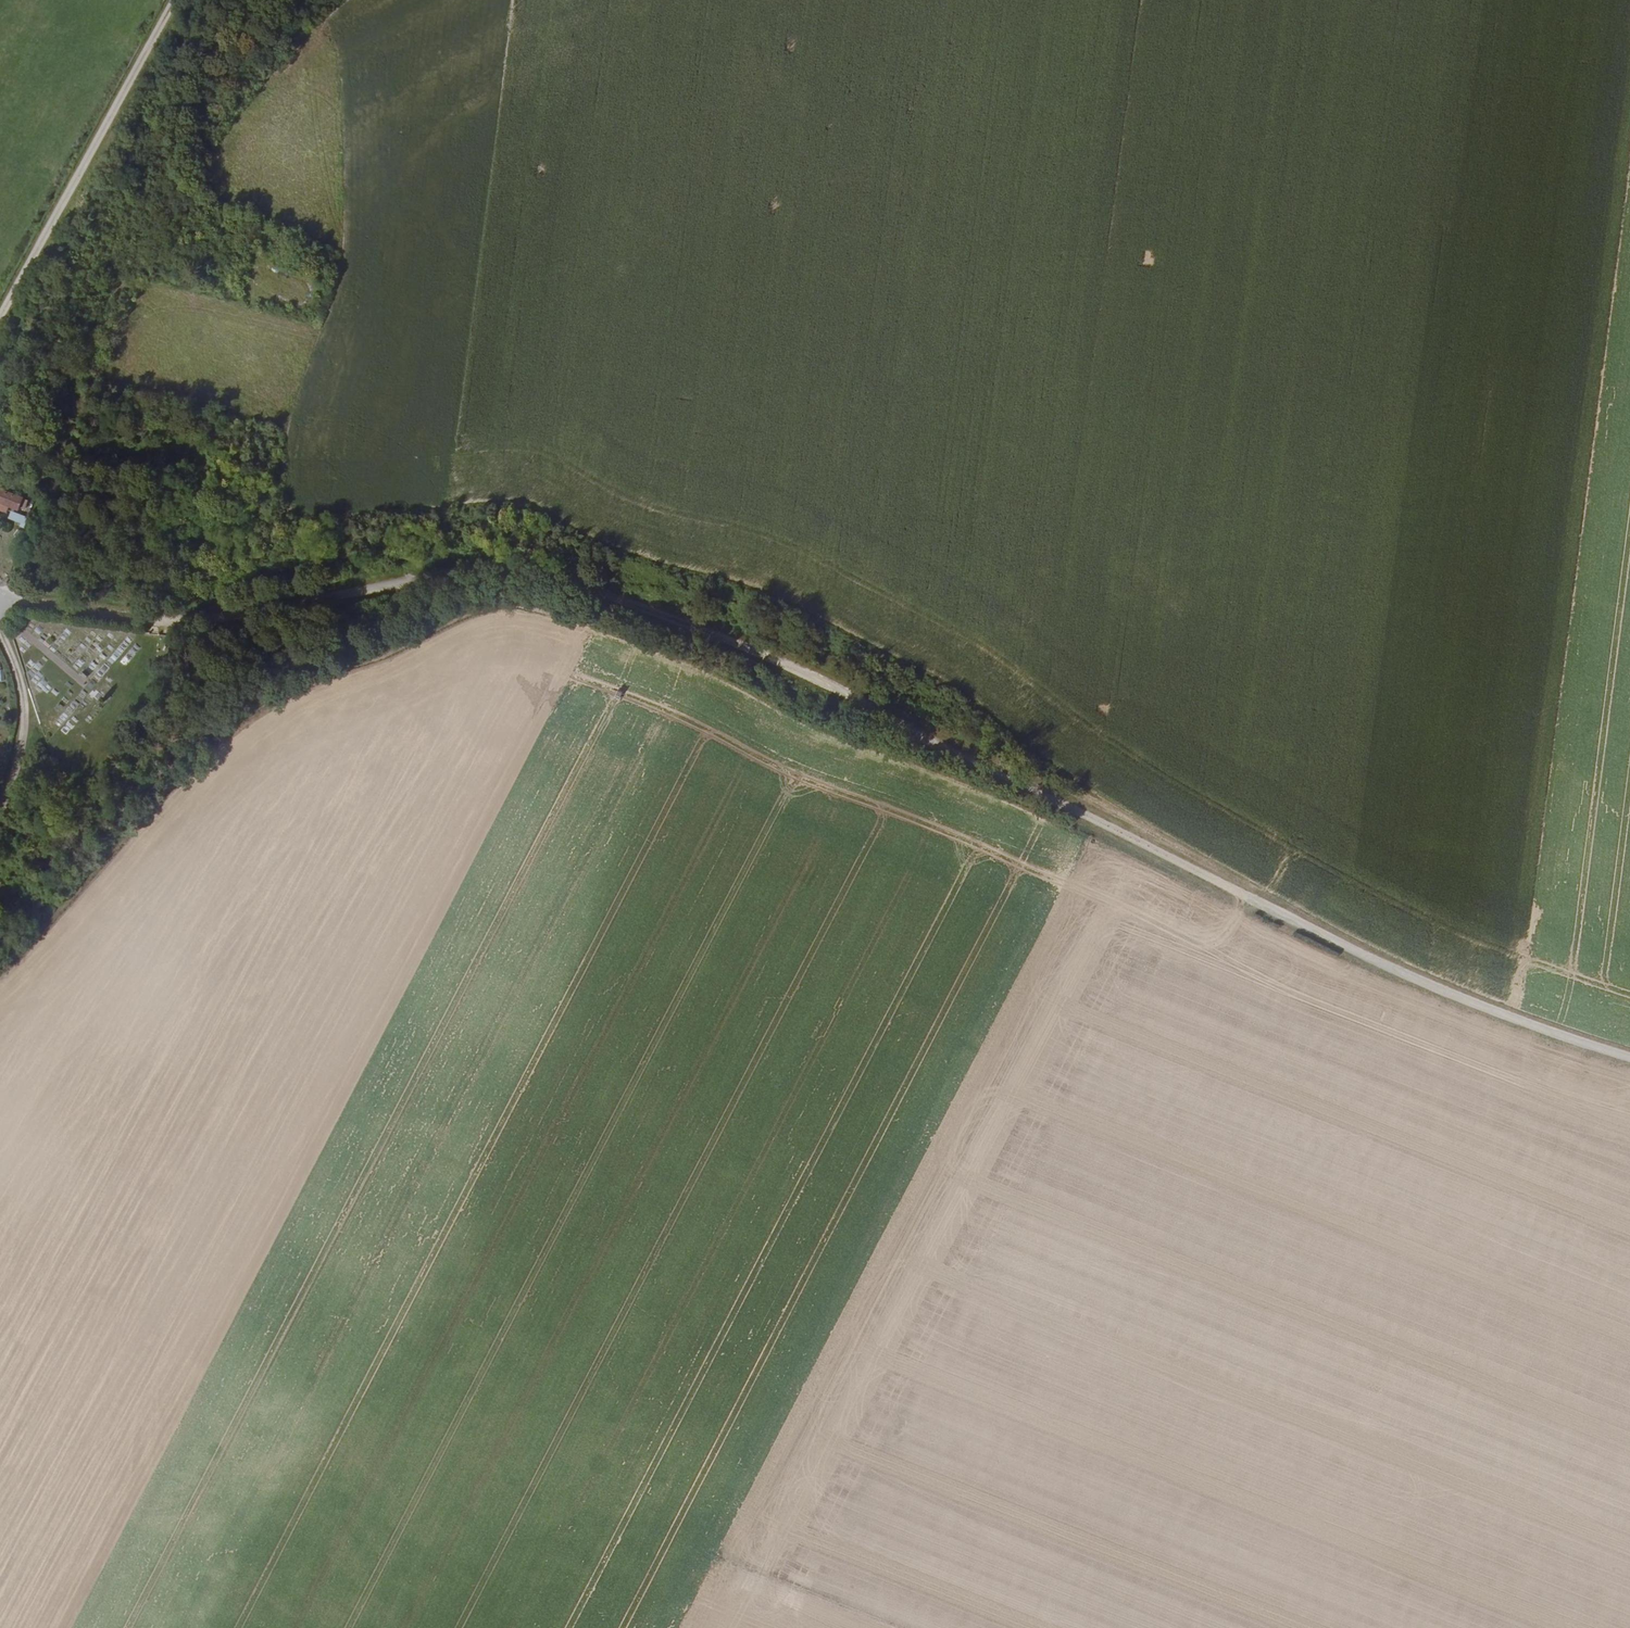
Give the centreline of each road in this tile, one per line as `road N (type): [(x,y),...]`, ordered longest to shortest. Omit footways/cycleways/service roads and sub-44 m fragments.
road 1 (track): [(1629,1056),(1419,981),(864,694),(551,570),(495,565),(185,611),(22,604),(6,611)]
road 2 (track): [(177,0),(0,322)]
road 3 (track): [(6,611),(1,626),(31,714),(0,831)]

